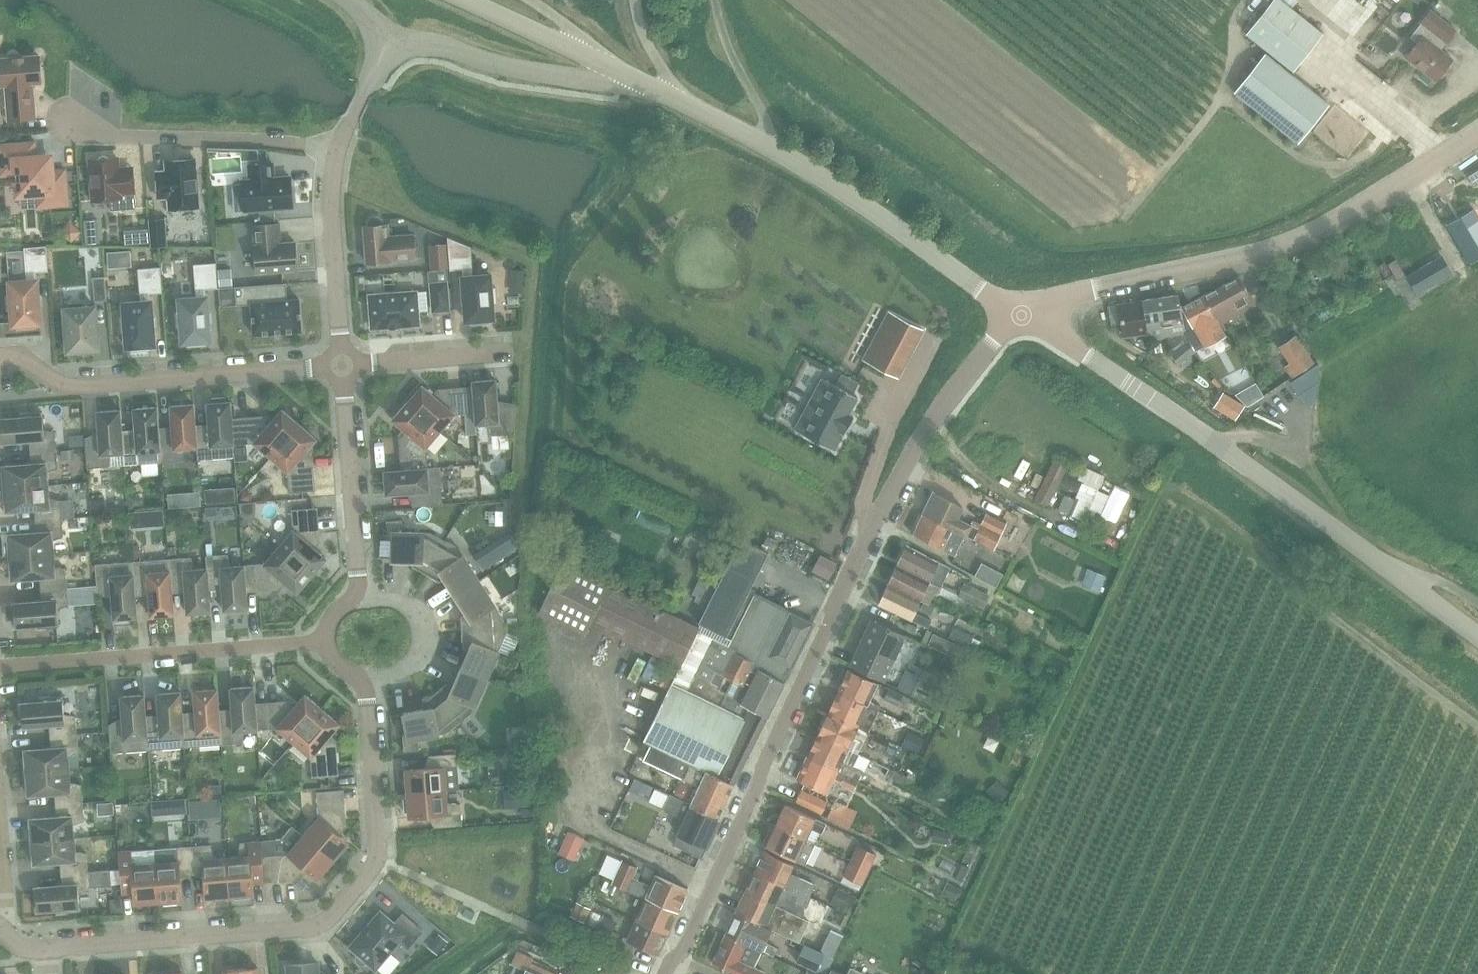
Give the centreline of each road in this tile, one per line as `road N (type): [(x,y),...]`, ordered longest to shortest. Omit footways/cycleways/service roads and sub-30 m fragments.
road 1 (tertiary): [(664,973),(684,947),(930,428),(1023,317)]
road 2 (residential): [(45,948),(313,929),(333,913),(379,862),(368,677),(342,671),(324,642)]
road 3 (residential): [(1023,317),(1281,248),(1370,205),(1477,136)]
road 4 (tertiary): [(1023,317),(766,144),(664,93)]
road 5 (residential): [(342,366),(78,385),(0,355)]
road 6 (residential): [(324,642),(0,666)]
road 7 (unclassified): [(1477,636),(1235,459)]
road 8 (residential): [(324,642),(334,615),(356,599),(342,366)]
road 9 (residential): [(335,151),(121,136),(60,117)]
road 10 (residential): [(1235,459),(1023,317)]
road 11 (unclassified): [(617,70),(605,80),(554,75),(391,38)]
road 12 (residential): [(342,366),(330,208),(335,151)]
road 13 (residential): [(512,351),(342,366)]
road 14 (tertiary): [(617,70),(467,0)]

